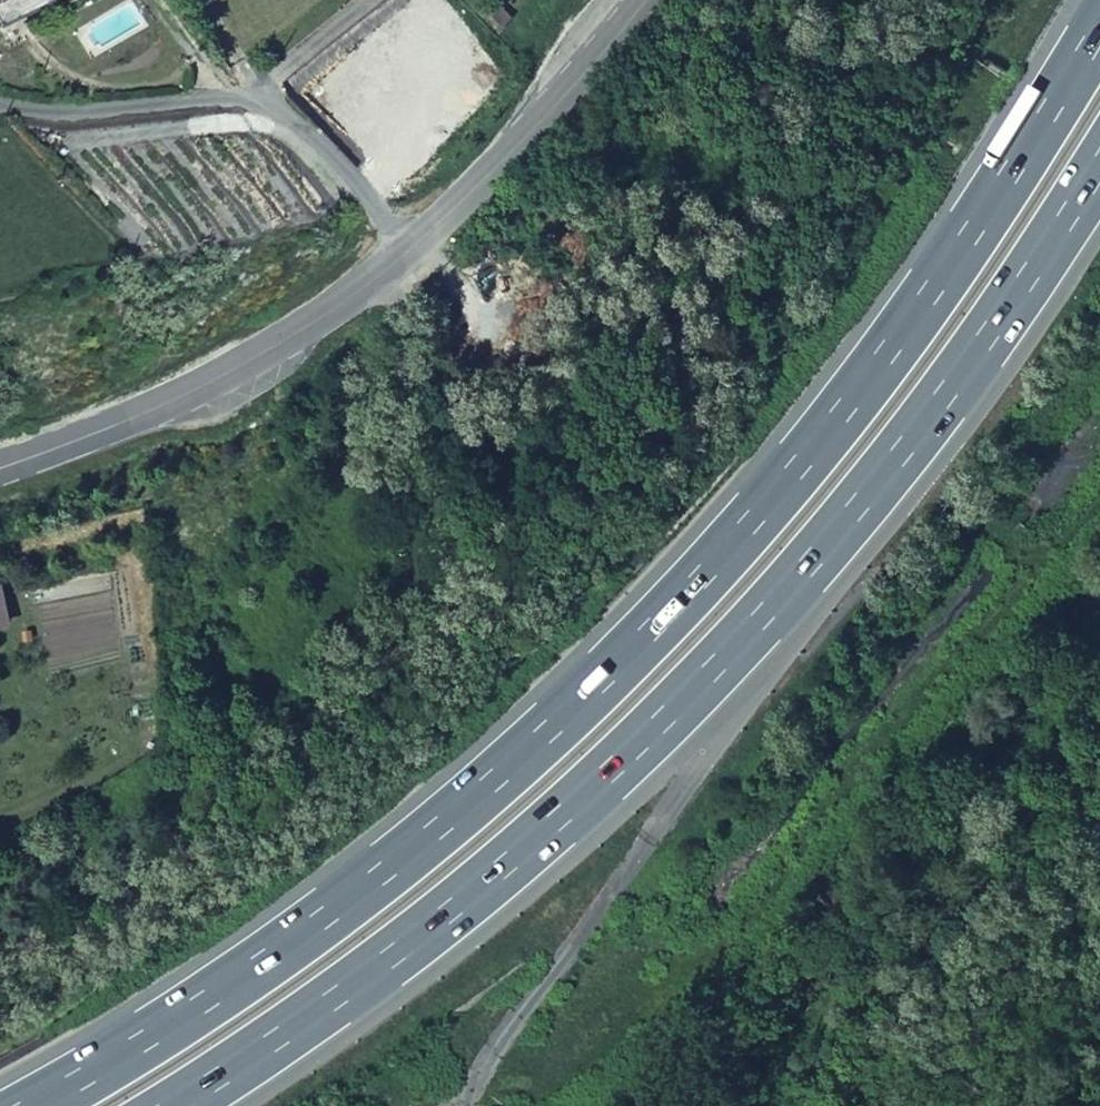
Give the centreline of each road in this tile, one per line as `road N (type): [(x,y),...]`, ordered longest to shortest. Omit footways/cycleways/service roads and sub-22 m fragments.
road 1 (trunk): [(1099,32),(983,217),(828,432),(609,676),(411,852),(265,960),(35,1105)]
road 2 (trunk): [(181,1105),(449,919),(649,740),(869,498),(1099,180)]
road 3 (unclassified): [(409,253),(330,152),(259,102),(53,113),(0,105)]
road 4 (unclassified): [(0,469),(243,365),(409,253)]
road 5 (unclassified): [(409,253),(647,0)]

